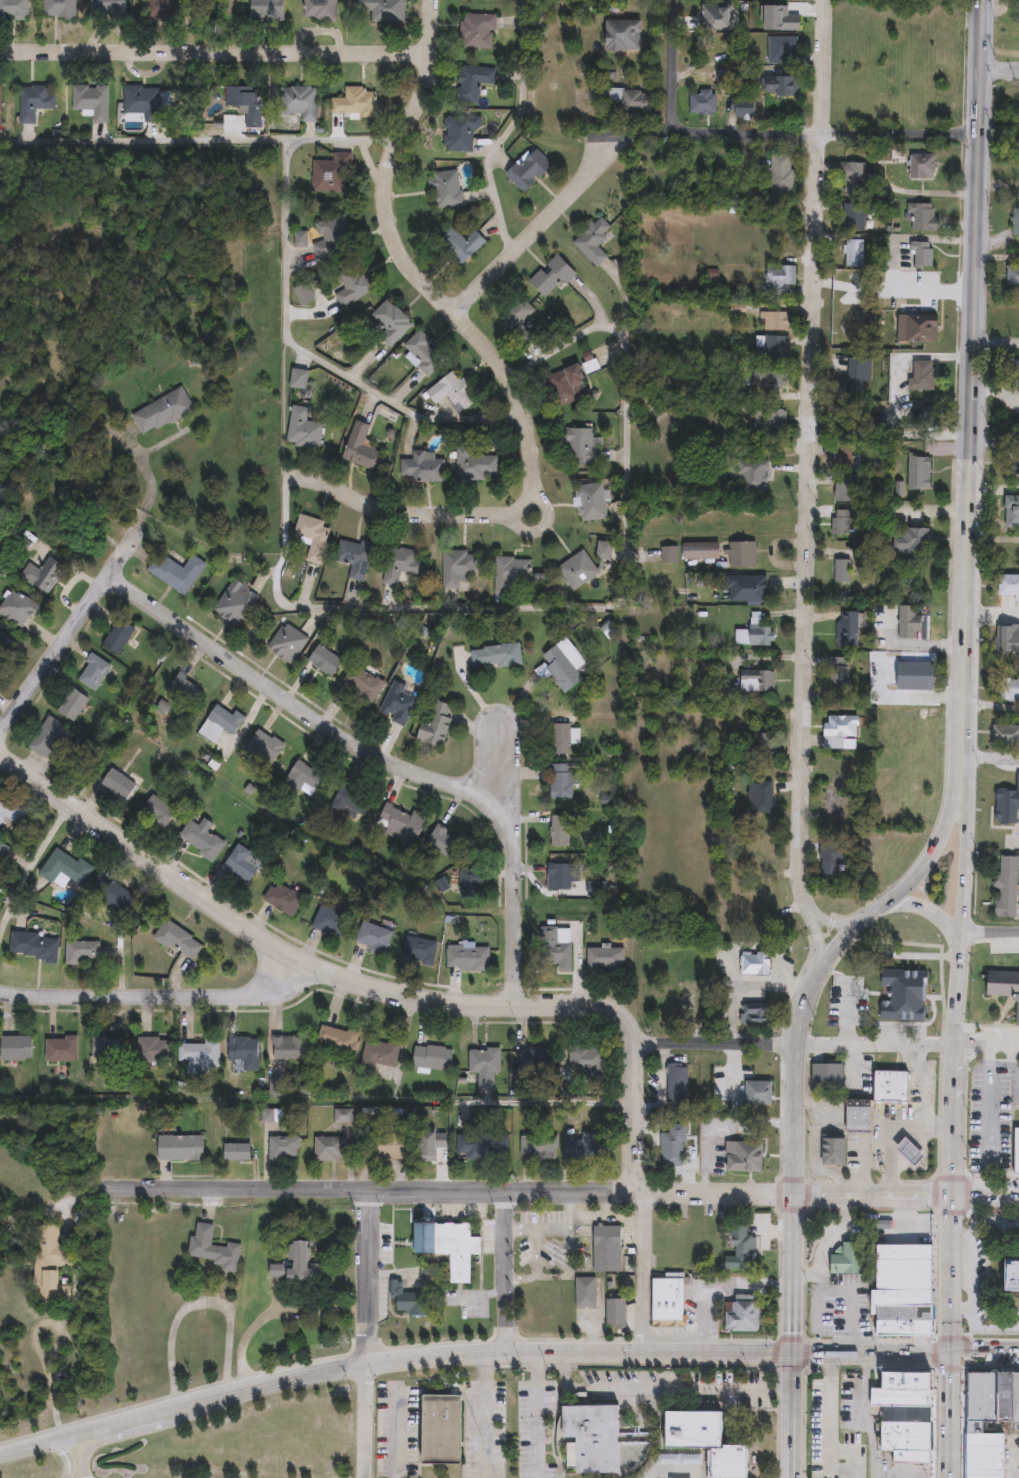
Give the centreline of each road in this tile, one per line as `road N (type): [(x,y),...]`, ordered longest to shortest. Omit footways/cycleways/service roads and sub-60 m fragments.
road 1 (residential): [(809,907),(800,846),(825,0)]
road 2 (residential): [(951,1196),(95,1188)]
road 3 (residential): [(284,475),(319,479),(382,508),(533,518),(529,428),(512,385),(402,253),(391,226),(391,151),(422,101),(434,0)]
road 4 (tertiary): [(0,753),(254,934),(330,975),(452,1002),(598,1006),(620,1016),(632,1042)]
road 5 (primary): [(961,740),(935,848),(912,880),(833,949),(802,1001),(794,1055),(791,1354)]
road 6 (residential): [(106,576),(346,742),(488,806),(514,859),(513,1006)]
road 7 (residential): [(456,310),(611,149),(635,136),(978,131)]
road 8 (primary): [(951,1196),(967,837),(961,740)]
road 9 (primary): [(970,456),(982,0)]
road 10 (residential): [(0,53),(431,53)]
road 11 (residential): [(632,1042),(953,1043)]
road 12 (residential): [(0,988),(36,996),(253,996),(292,956)]
road 13 (primary): [(759,1353),(456,1353)]
road 14 (primary): [(961,740),(970,456)]
road 15 (residential): [(0,731),(136,531)]
road 16 (residential): [(366,1362),(367,1192)]
road 17 (primary): [(366,1362),(206,1398)]
road 18 (tertiary): [(643,1351),(642,1192)]
road 19 (residential): [(505,1350),(502,1192)]
road 20 (primary): [(949,1351),(791,1354)]
road 21 (primary): [(949,1351),(951,1196)]
road 22 (tertiary): [(631,1192),(632,1042)]
road 23 (primary): [(141,1415),(0,1453)]
road 24 (residential): [(673,135),(672,0)]
road 25 (primary): [(949,1477),(949,1351)]
road 26 (primary): [(791,1354),(791,1477)]

